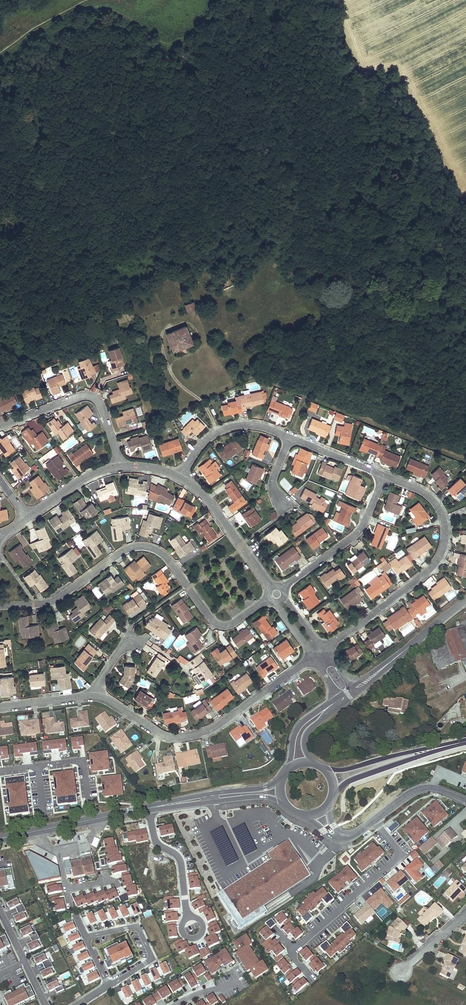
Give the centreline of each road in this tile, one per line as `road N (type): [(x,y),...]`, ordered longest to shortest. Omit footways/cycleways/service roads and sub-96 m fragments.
road 1 (residential): [(0,606),(48,603),(141,547),(169,561),(216,624),(233,624),(269,598)]
road 2 (residential): [(323,651),(441,553),(440,511),(426,494),(384,476)]
road 3 (track): [(218,0),(184,40),(170,42),(90,1),(0,54)]
road 4 (residential): [(92,696),(174,738),(212,729),(315,657)]
road 5 (residential): [(374,820),(402,855),(292,949),(309,977)]
road 6 (residential): [(0,427),(94,398),(119,467)]
road 7 (residential): [(282,588),(359,532),(384,476)]
road 8 (residential): [(101,818),(90,807),(83,762),(0,771)]
road 9 (secondary): [(465,741),(326,769)]
road 10 (residential): [(271,588),(214,508),(182,479)]
road 11 (secondary): [(334,791),(465,741)]
road 12 (residential): [(109,986),(151,959),(138,928),(85,937)]
road 13 (secondary): [(285,773),(265,788),(156,807)]
road 14 (residential): [(290,438),(232,427),(212,435),(182,479)]
road 15 (secondary): [(156,807),(250,797),(284,803)]
road 16 (residential): [(150,808),(156,843),(181,863),(189,918)]

